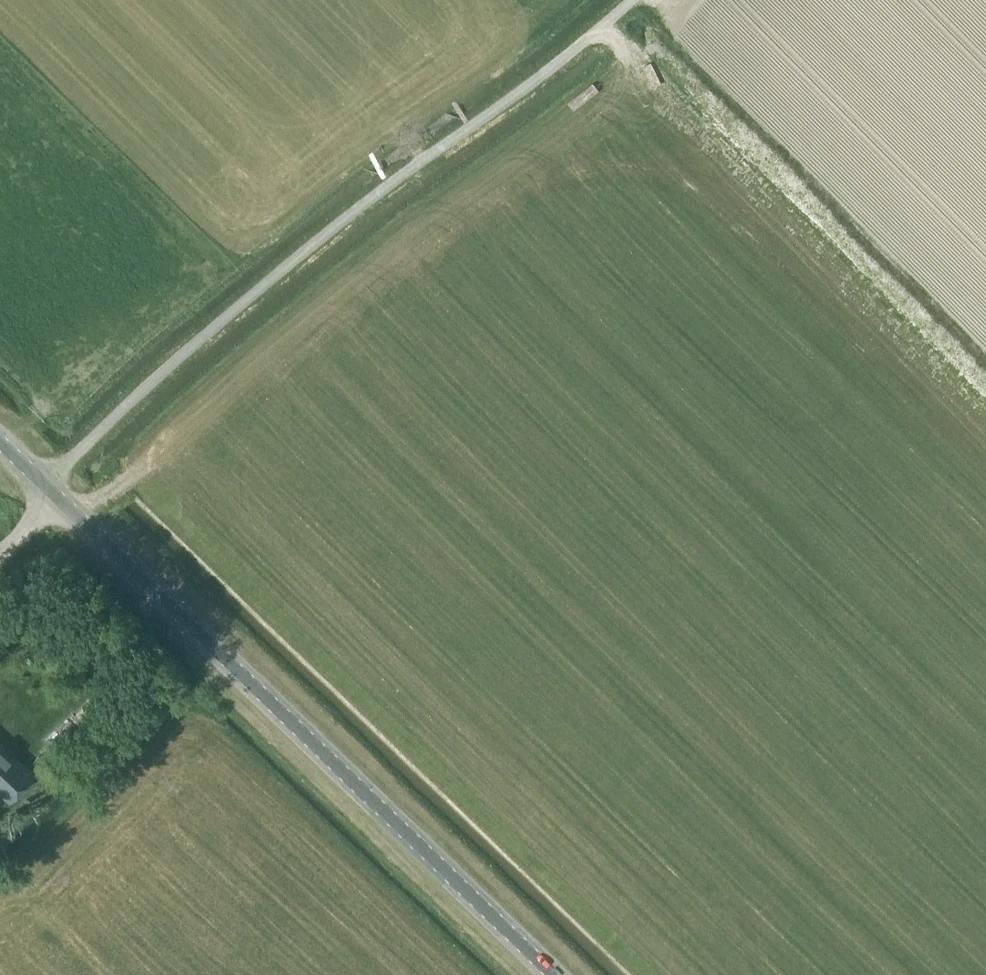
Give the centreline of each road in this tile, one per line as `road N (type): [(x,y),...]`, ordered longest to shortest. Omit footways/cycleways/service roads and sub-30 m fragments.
road 1 (unclassified): [(44,481),(299,257),(631,0)]
road 2 (secondary): [(557,974),(59,498)]

